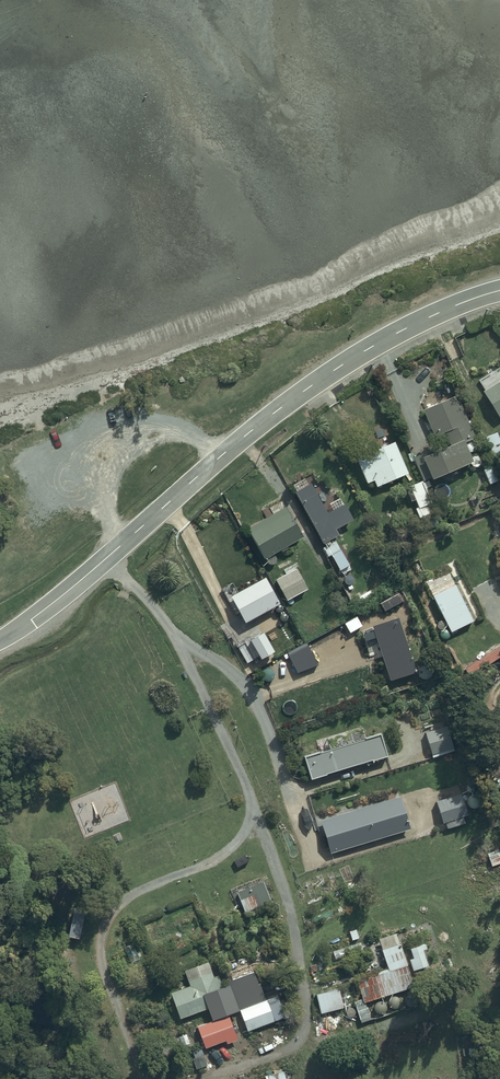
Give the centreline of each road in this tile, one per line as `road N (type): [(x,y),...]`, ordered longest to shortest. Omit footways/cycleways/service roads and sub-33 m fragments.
road 1 (tertiary): [(0,640),(335,370),(407,328),(499,291)]

